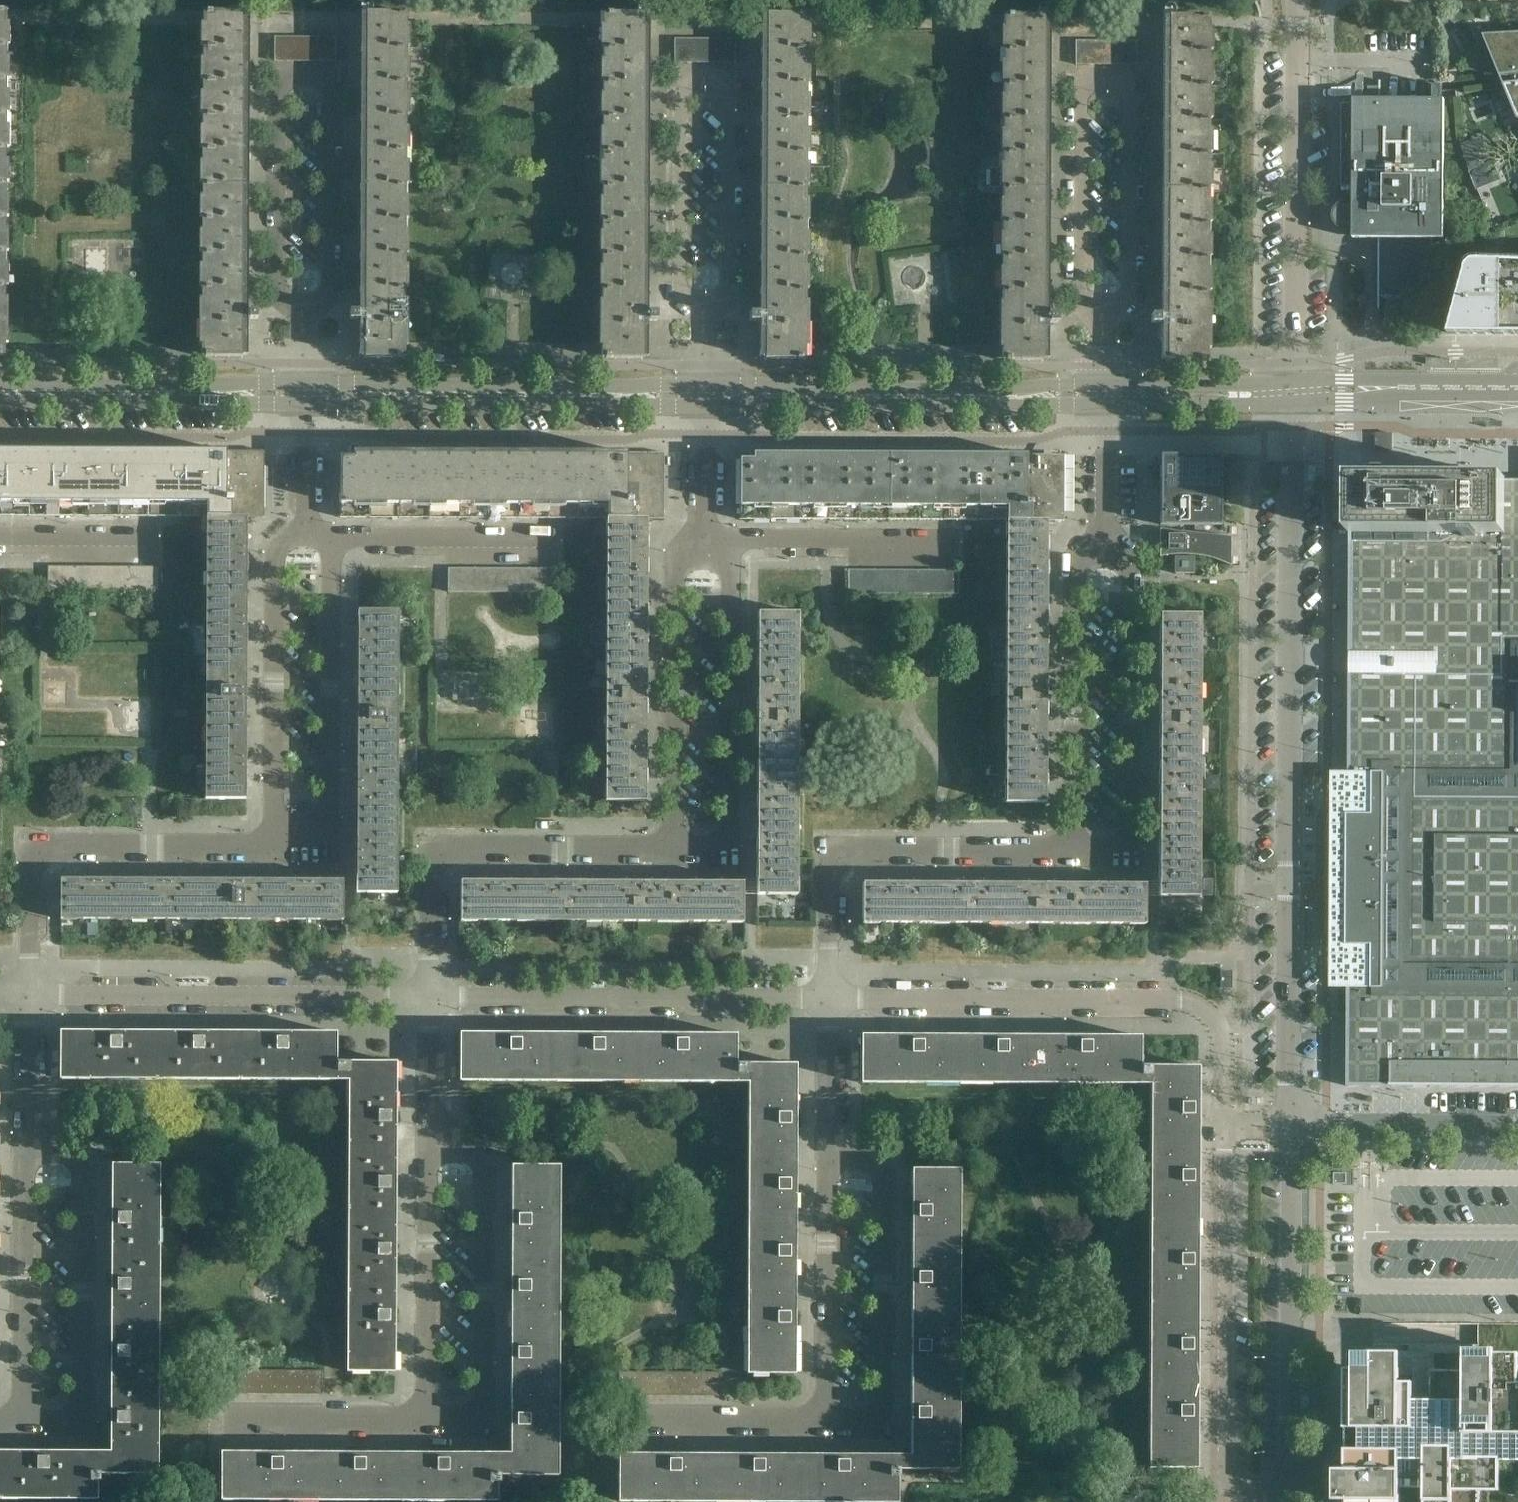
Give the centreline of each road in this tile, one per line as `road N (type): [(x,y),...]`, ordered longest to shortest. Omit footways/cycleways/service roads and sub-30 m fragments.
road 1 (residential): [(1228,1126),(1224,1470),(1249,1500),(1268,1498),(1290,1481),(1291,1126)]
road 2 (residential): [(1291,1126),(1297,391)]
road 3 (residential): [(829,999),(429,997)]
road 4 (residential): [(429,997),(30,995)]
road 5 (tertiary): [(704,396),(1103,394)]
road 6 (tertiary): [(308,394),(704,396)]
road 7 (residential): [(1297,391),(1299,0)]
road 8 (residential): [(829,999),(829,866),(842,851),(1075,851)]
road 9 (residential): [(30,995),(32,861),(39,851),(274,846)]
road 10 (residential): [(429,997),(430,869),(448,850),(675,850)]
road 11 (residential): [(1075,851),(1132,851),(1132,571),(1104,551)]
road 12 (residential): [(274,846),(331,847),(331,538)]
road 13 (residential): [(675,850),(729,849),(730,539)]
road 14 (residential): [(825,1421),(882,1421),(884,1177),(865,1162),(827,1161)]
road 15 (residential): [(1176,1000),(829,999)]
road 16 (residential): [(274,846),(274,555),(290,538),(308,538)]
road 17 (residential): [(82,1423),(83,1165),(66,1149),(24,1148)]
road 18 (residential): [(675,850),(675,571),(705,539)]
road 19 (residential): [(483,1422),(485,1168),(468,1149),(428,1149)]
road 20 (residential): [(1075,851),(1075,569),(1104,551)]
road 21 (residential): [(302,317),(332,288),(332,76),(277,75)]
road 22 (tertiary): [(0,392),(308,394)]
road 23 (residential): [(1130,84),(1081,84),(1079,295),(1103,317)]
road 24 (residential): [(704,314),(679,288),(681,80),(729,81)]
road 25 (residential): [(22,1422),(24,1148)]
road 26 (residential): [(425,1420),(428,1149)]
road 27 (residential): [(825,1421),(827,1161)]
road 28 (residential): [(302,317),(277,288),(277,75)]
road 29 (residential): [(1103,317),(1130,294),(1130,84)]
road 30 (residential): [(704,314),(728,290),(729,81)]
road 31 (residential): [(1517,1127),(1291,1126)]
road 32 (residential): [(730,539),(953,541)]
road 33 (tertiary): [(1297,391),(1517,388)]
road 34 (residential): [(331,538),(548,539)]
road 35 (residential): [(623,1421),(825,1421)]
road 36 (residential): [(425,1420),(229,1419)]
road 37 (tertiary): [(1103,394),(1297,391)]
road 38 (residential): [(827,1161),(829,999)]
road 39 (residential): [(1104,551),(1103,394)]
road 40 (residential): [(1176,1000),(1207,1010),(1220,1025),(1228,1126)]
road 41 (residential): [(24,1148),(27,995)]
road 42 (residential): [(428,1149),(429,997)]
road 43 (residential): [(0,537),(149,537)]
road 44 (residential): [(308,538),(308,394)]
road 45 (residential): [(705,539),(704,396)]

